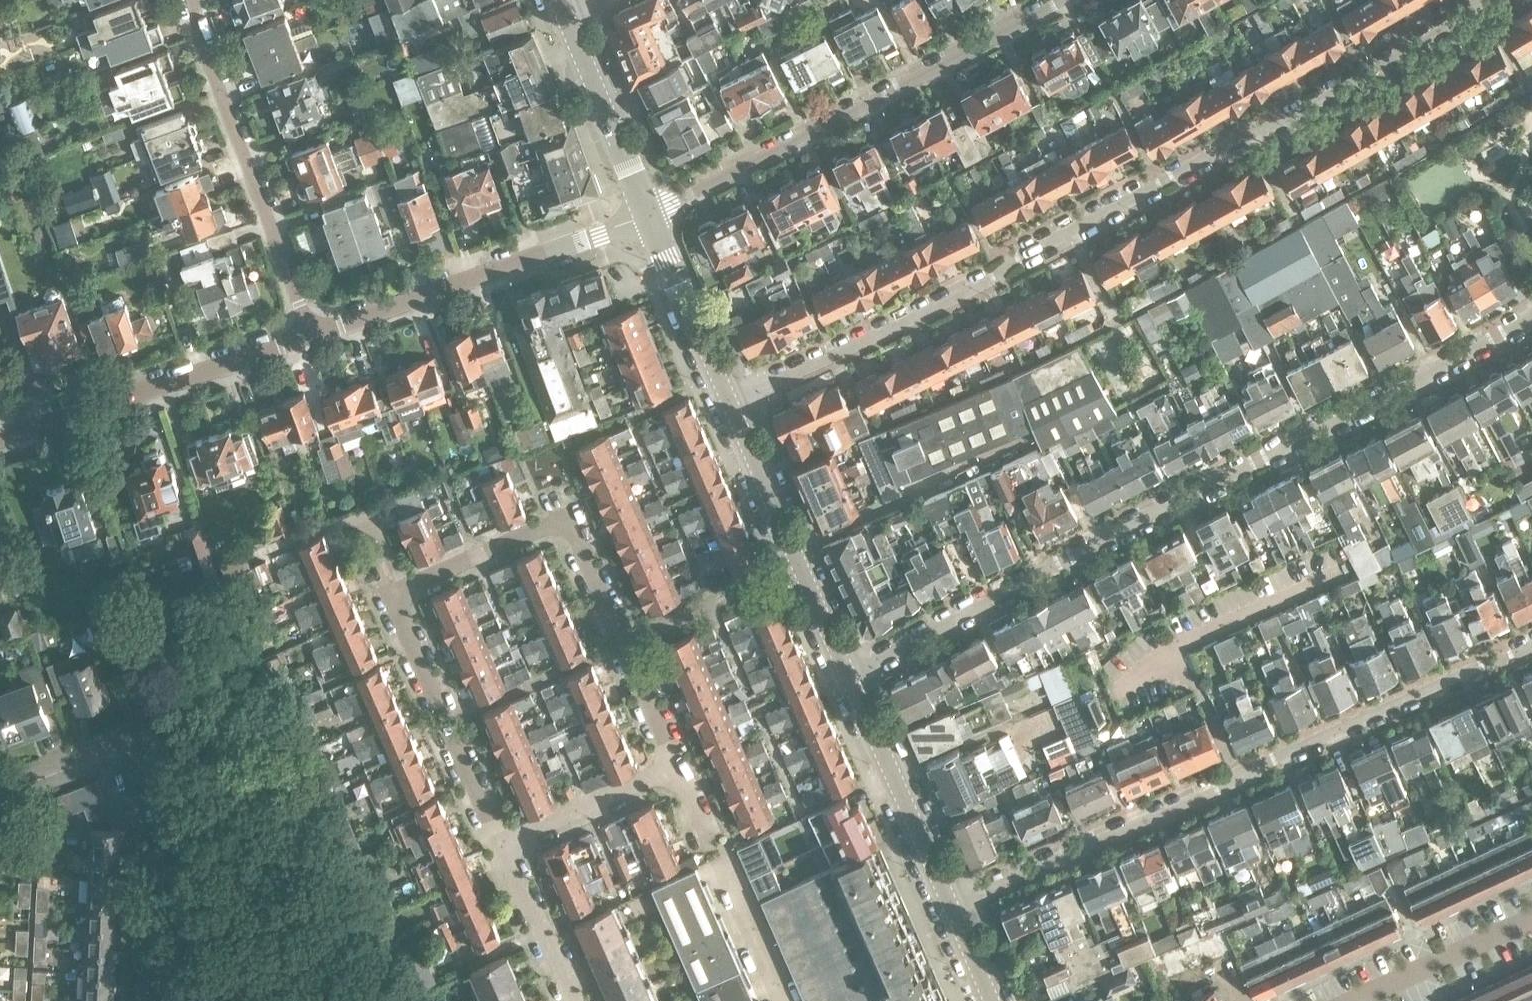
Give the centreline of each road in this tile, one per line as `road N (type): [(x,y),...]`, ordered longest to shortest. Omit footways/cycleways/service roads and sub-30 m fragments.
road 1 (residential): [(1480,0),(737,411)]
road 2 (residential): [(1531,319),(1357,421),(848,669)]
road 3 (residential): [(676,777),(568,522),(387,597),(503,849)]
road 4 (residential): [(1531,647),(955,906)]
road 5 (residential): [(1045,0),(646,217)]
road 6 (residential): [(309,332),(646,217)]
road 7 (residential): [(183,0),(309,332)]
road 8 (residential): [(0,433),(309,332)]
road 9 (residential): [(159,1000),(166,867),(161,817),(139,741),(99,753)]
road 10 (tertiary): [(848,669),(737,411)]
road 11 (tertiary): [(955,906),(848,669)]
road 12 (tertiary): [(646,217),(558,10)]
road 13 (tertiary): [(737,411),(646,217)]
road 14 (residential): [(1531,920),(1352,1000)]
road 15 (residential): [(676,777),(503,849)]
road 16 (residential): [(780,1000),(709,848)]
road 17 (residential): [(503,849),(571,1000)]

